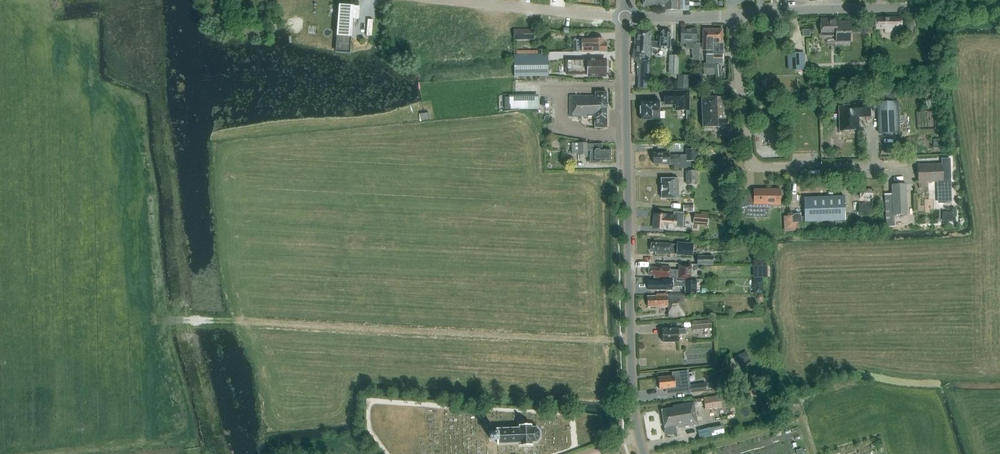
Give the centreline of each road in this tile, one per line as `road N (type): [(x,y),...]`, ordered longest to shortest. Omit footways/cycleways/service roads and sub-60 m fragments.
road 1 (tertiary): [(644,453),(632,408),(625,17)]
road 2 (residential): [(732,17),(752,165),(880,165)]
road 3 (residential): [(446,0),(625,17)]
road 4 (tertiary): [(831,9),(999,8)]

